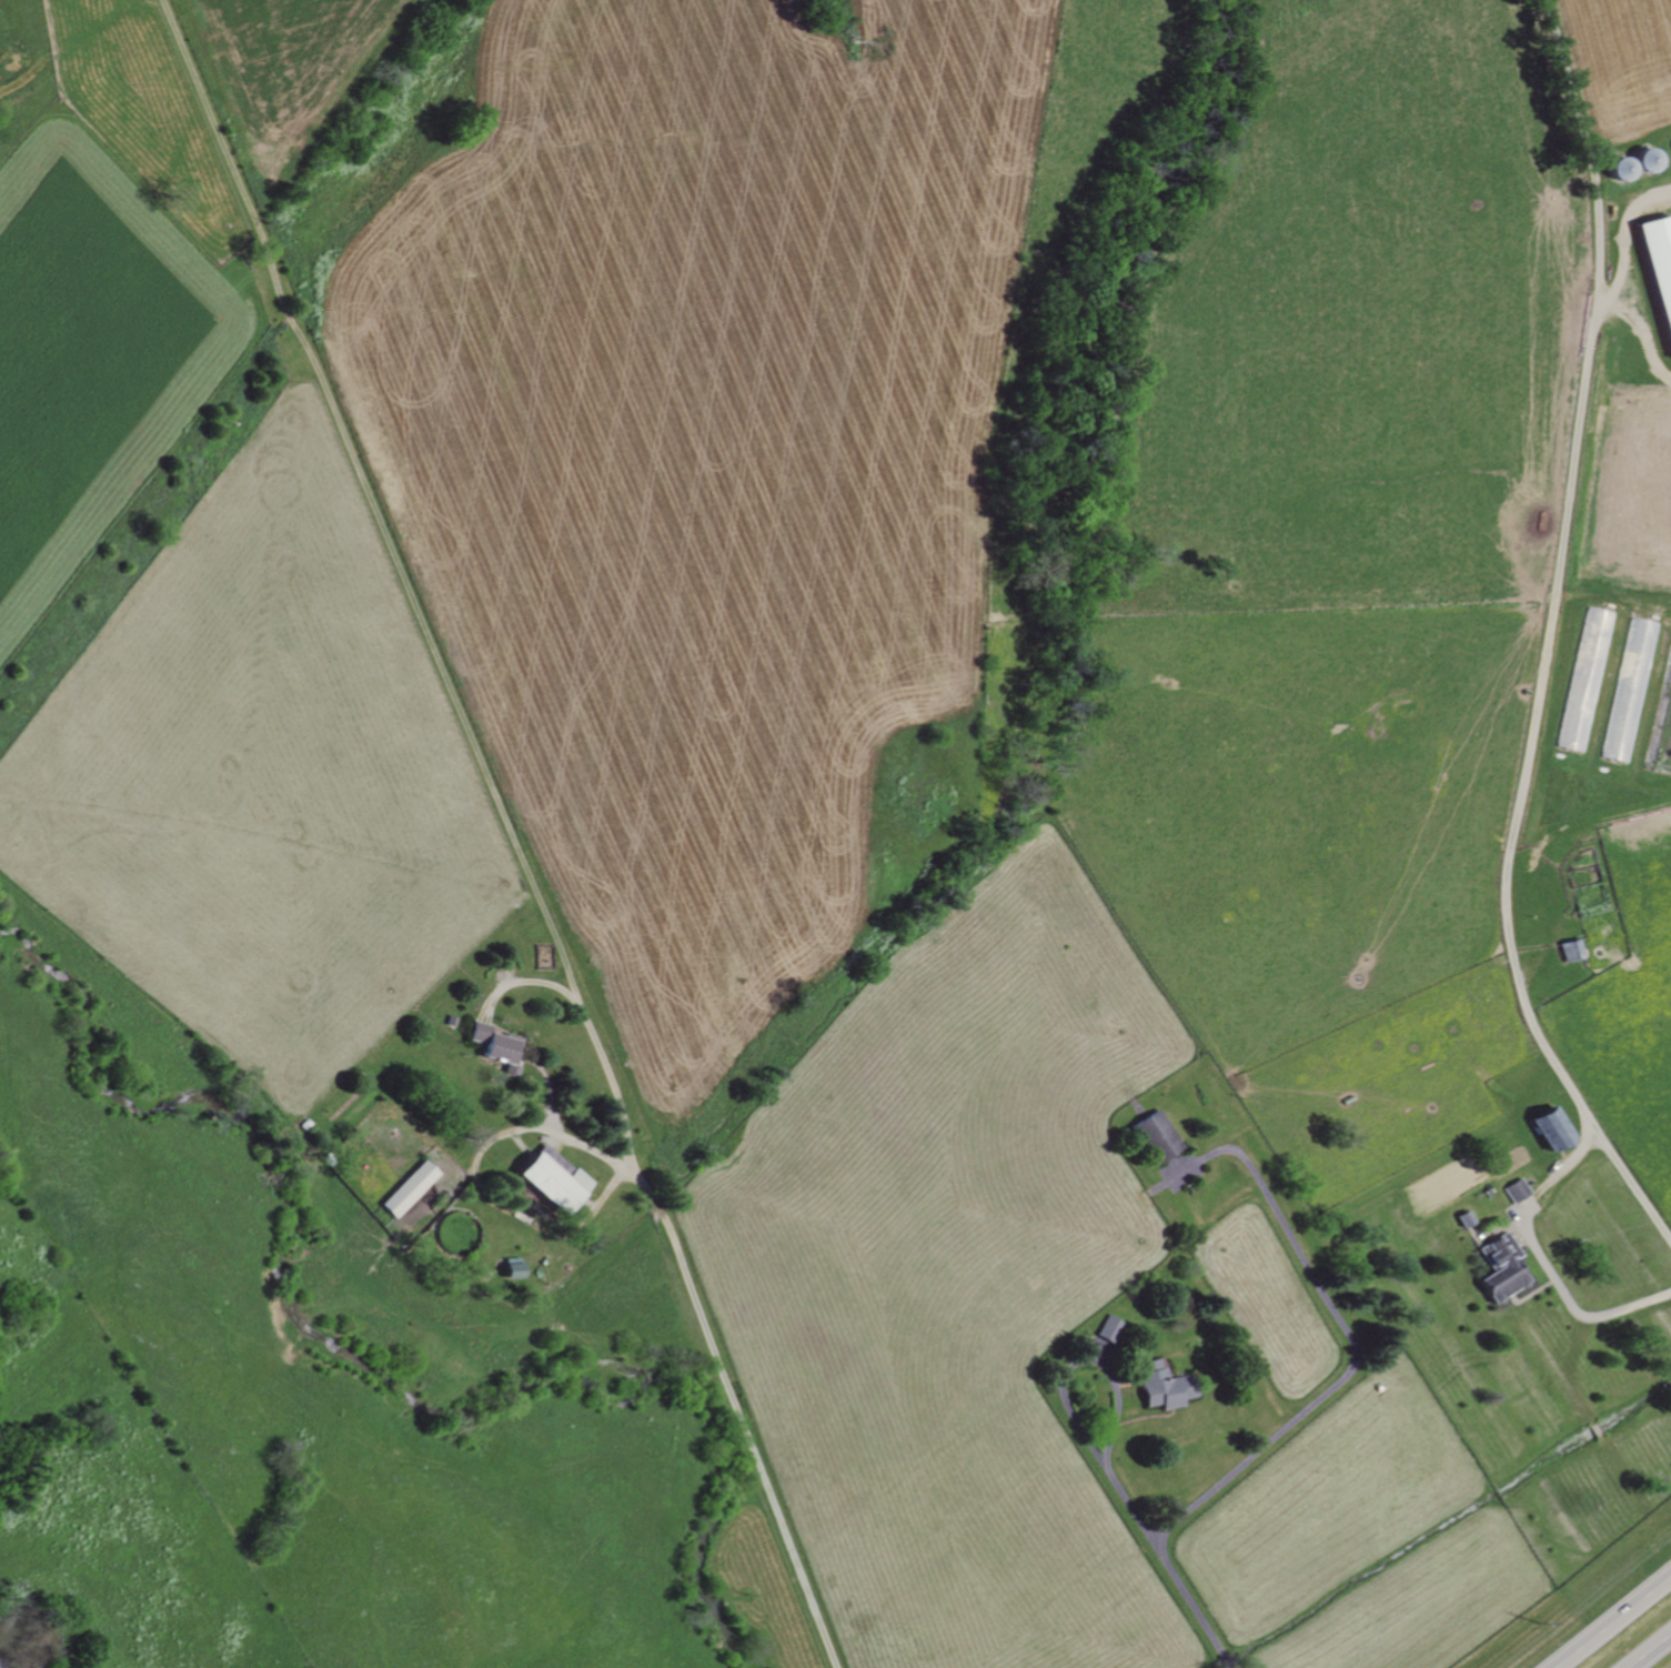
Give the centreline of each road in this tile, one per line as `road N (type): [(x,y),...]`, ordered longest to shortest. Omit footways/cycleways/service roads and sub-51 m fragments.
road 1 (trunk): [(1670,1569),(1545,1667)]

